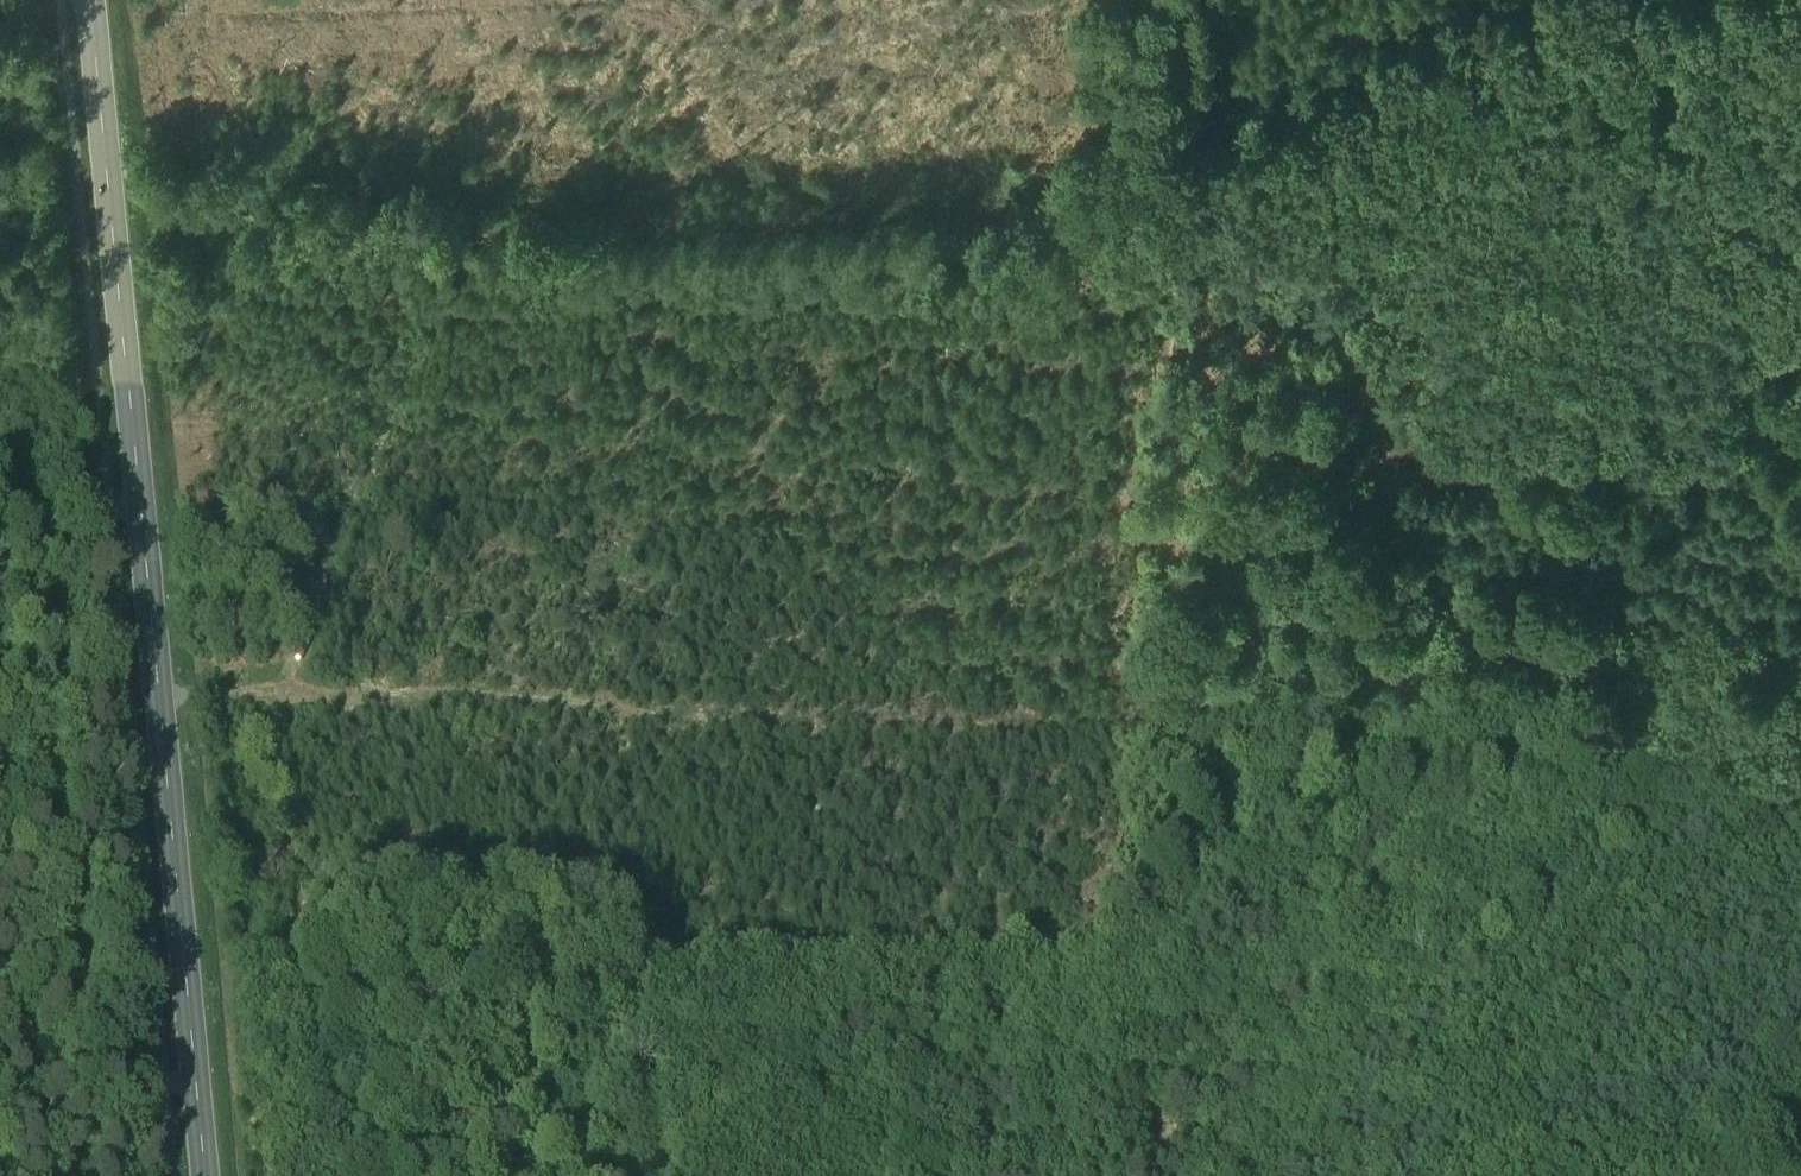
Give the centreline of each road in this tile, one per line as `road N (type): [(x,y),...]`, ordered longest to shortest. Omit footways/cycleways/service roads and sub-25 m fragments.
road 1 (tertiary): [(91,0),(205,1175)]

